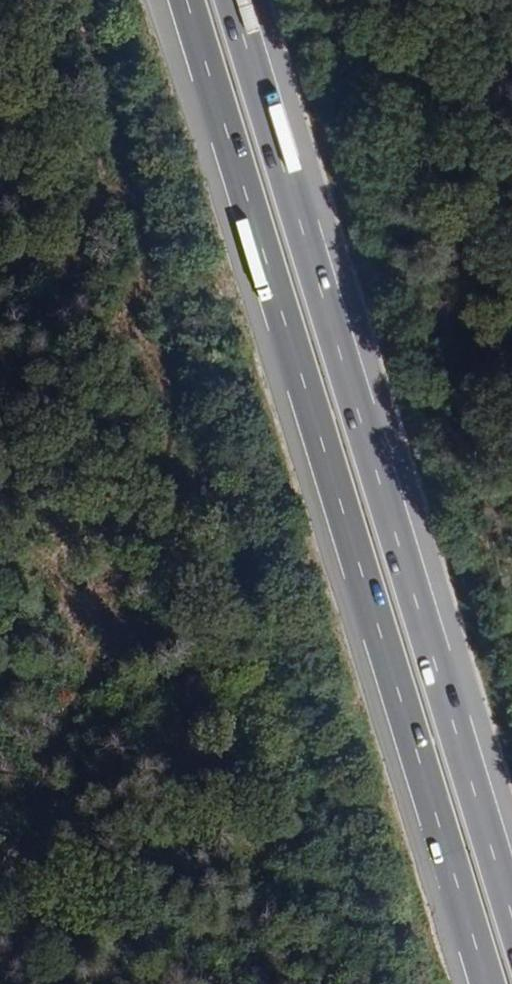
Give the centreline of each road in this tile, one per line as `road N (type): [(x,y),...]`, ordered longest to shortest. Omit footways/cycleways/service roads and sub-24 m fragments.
road 1 (motorway): [(187,0),(489,983)]
road 2 (motorway): [(511,915),(232,0)]
road 3 (track): [(400,100),(511,50)]

